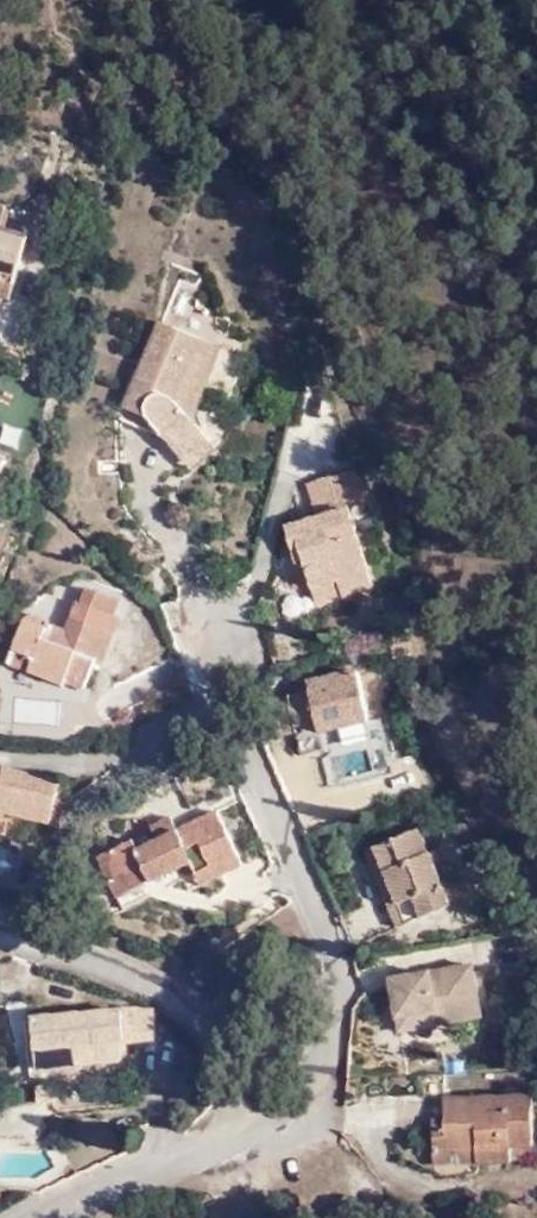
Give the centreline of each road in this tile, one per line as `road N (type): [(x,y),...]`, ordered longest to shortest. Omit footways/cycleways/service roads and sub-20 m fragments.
road 1 (residential): [(242,701),(340,956),(324,1068),(278,1129),(227,1149)]
road 2 (residential): [(227,1149),(236,1071),(220,1038),(171,989),(0,927)]
road 3 (residential): [(227,1149),(50,1217)]

